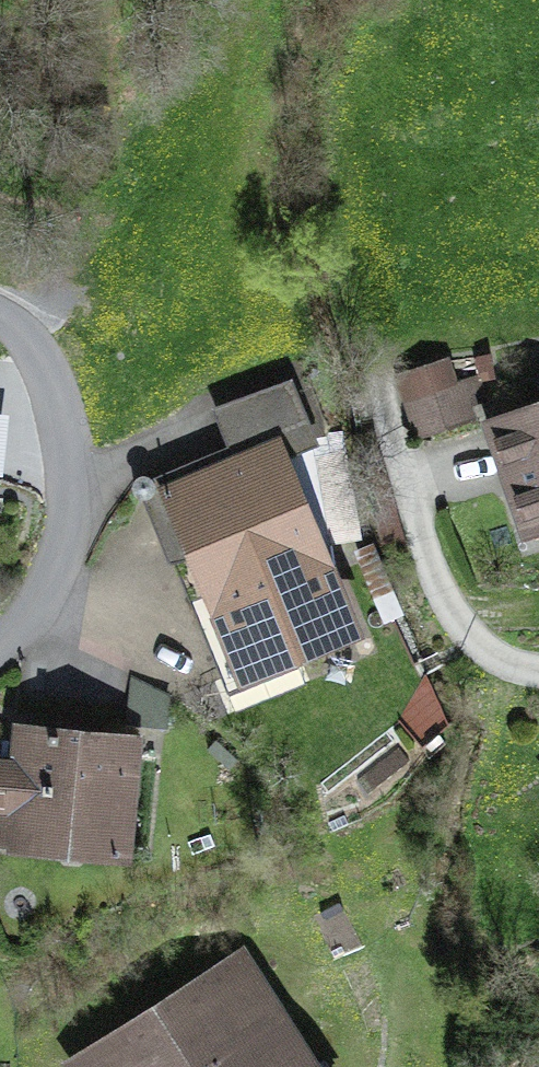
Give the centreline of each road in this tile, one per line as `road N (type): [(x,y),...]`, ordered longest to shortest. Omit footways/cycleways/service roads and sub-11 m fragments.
road 1 (residential): [(0,313),(33,348),(66,449),(71,511),(53,570),(25,621),(0,646)]
road 2 (residential): [(372,392),(442,626),(485,663),(538,673)]

